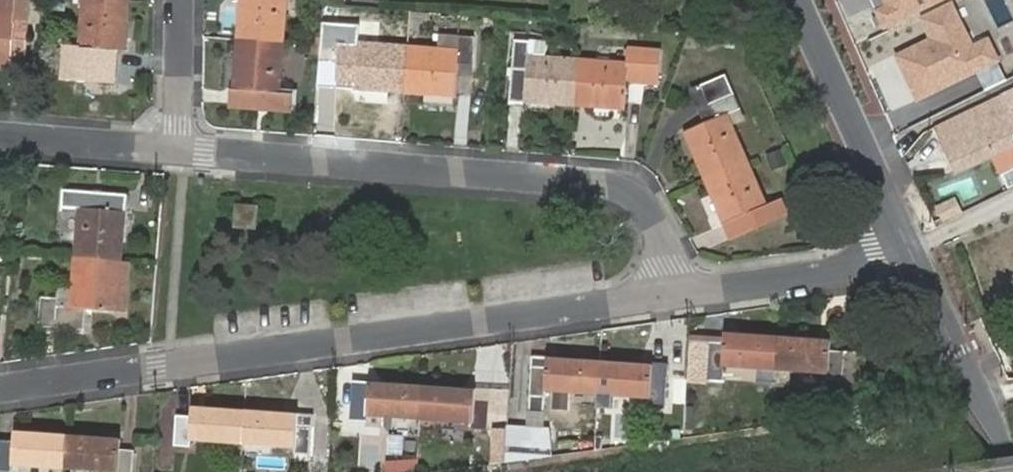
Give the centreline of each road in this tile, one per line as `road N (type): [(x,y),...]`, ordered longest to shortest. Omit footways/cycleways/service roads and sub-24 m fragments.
road 1 (residential): [(676,300),(0,392)]
road 2 (residential): [(176,150),(616,187),(643,205),(676,300)]
road 3 (tertiary): [(798,0),(909,252)]
road 4 (tertiary): [(909,252),(1012,470)]
road 5 (residential): [(909,252),(676,300)]
road 6 (residential): [(0,136),(176,150)]
road 7 (residential): [(183,0),(176,150)]

